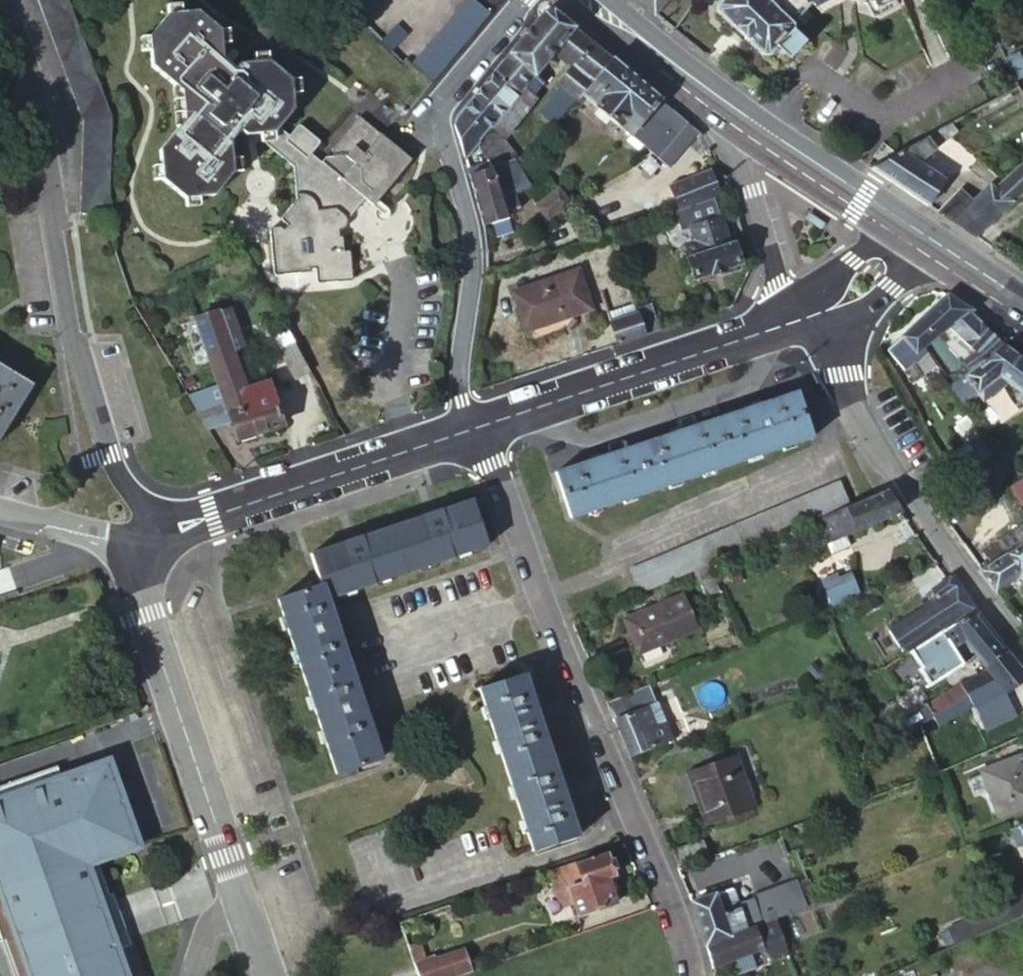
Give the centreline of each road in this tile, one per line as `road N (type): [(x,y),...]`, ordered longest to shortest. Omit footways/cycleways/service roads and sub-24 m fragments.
road 1 (residential): [(693,975),(482,426)]
road 2 (residential): [(140,539),(143,510),(109,456),(72,331),(35,103),(4,0)]
road 3 (residential): [(522,0),(429,111),(474,228),(458,373),(468,431)]
road 4 (residential): [(140,539),(146,614),(268,975)]
road 5 (residential): [(820,312),(854,417),(1022,649)]
road 6 (residential): [(468,431),(140,539)]
road 7 (residential): [(795,322),(482,426)]
road 8 (residential): [(708,96),(740,152),(795,322)]
road 9 (primary): [(708,96),(882,215)]
road 10 (residential): [(0,507),(140,539)]
road 11 (residential): [(820,312),(856,318),(873,309),(924,242)]
road 12 (primary): [(604,14),(708,96)]

